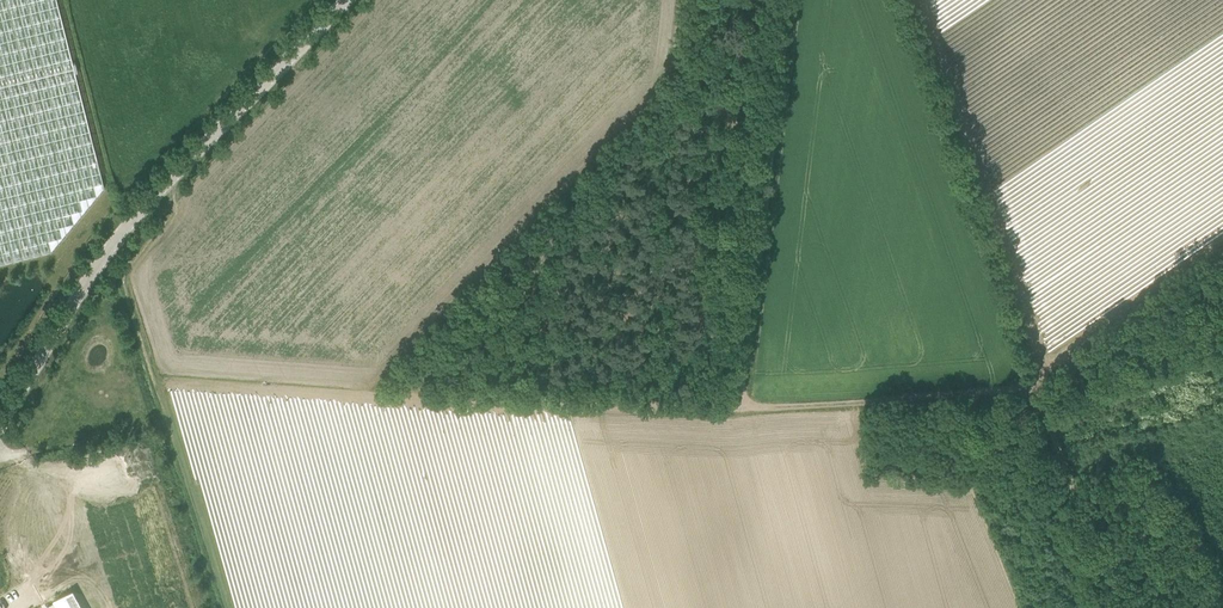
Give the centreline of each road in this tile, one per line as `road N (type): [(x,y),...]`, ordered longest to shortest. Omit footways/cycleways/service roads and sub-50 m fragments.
road 1 (tertiary): [(0,416),(138,209),(337,0)]
road 2 (track): [(740,407),(1039,400),(1113,607)]
road 3 (track): [(788,0),(740,407)]
road 4 (track): [(573,402),(740,407)]

